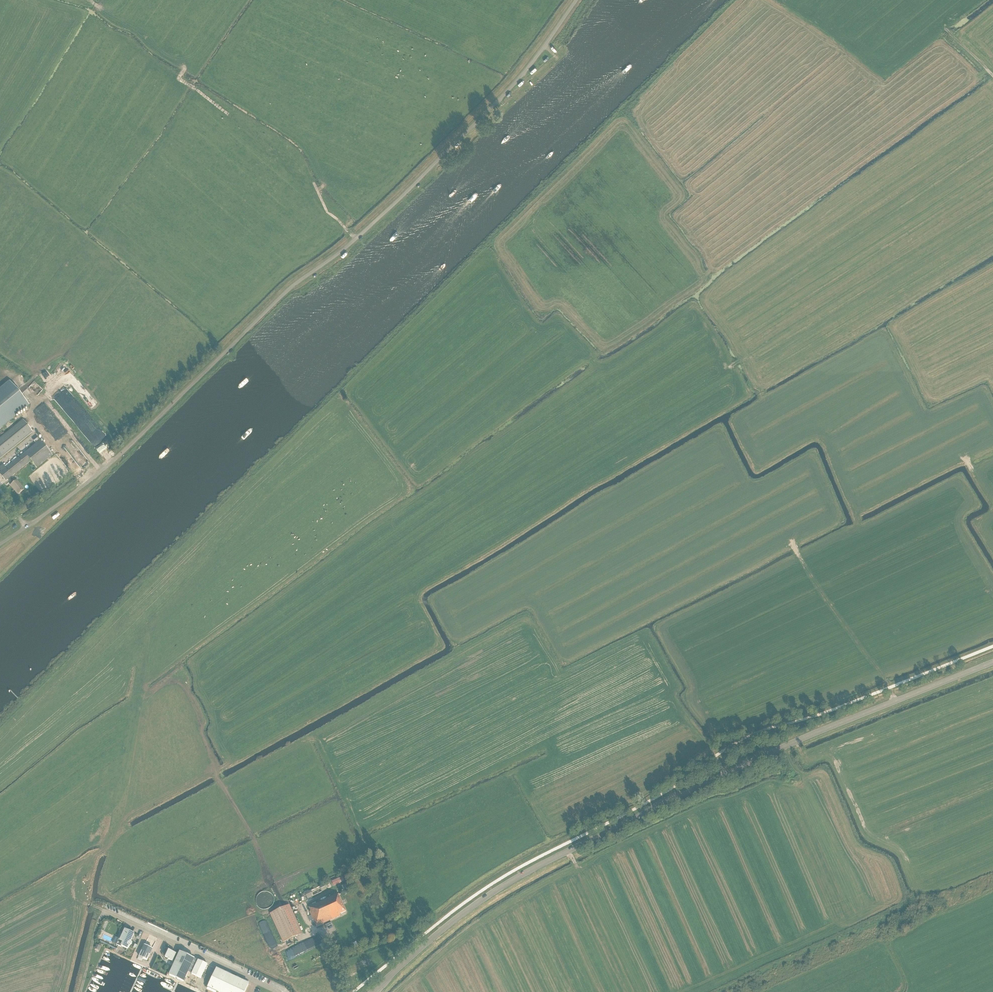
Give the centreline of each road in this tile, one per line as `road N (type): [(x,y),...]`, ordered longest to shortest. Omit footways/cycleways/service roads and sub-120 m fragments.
road 1 (unclassified): [(0,546),(116,458),(284,294),(389,208),(523,74),(577,0)]
road 2 (secondary): [(372,991),(468,910),(544,863),(796,741),(992,662)]
road 3 (unclassified): [(82,991),(99,924),(110,914),(276,991)]

